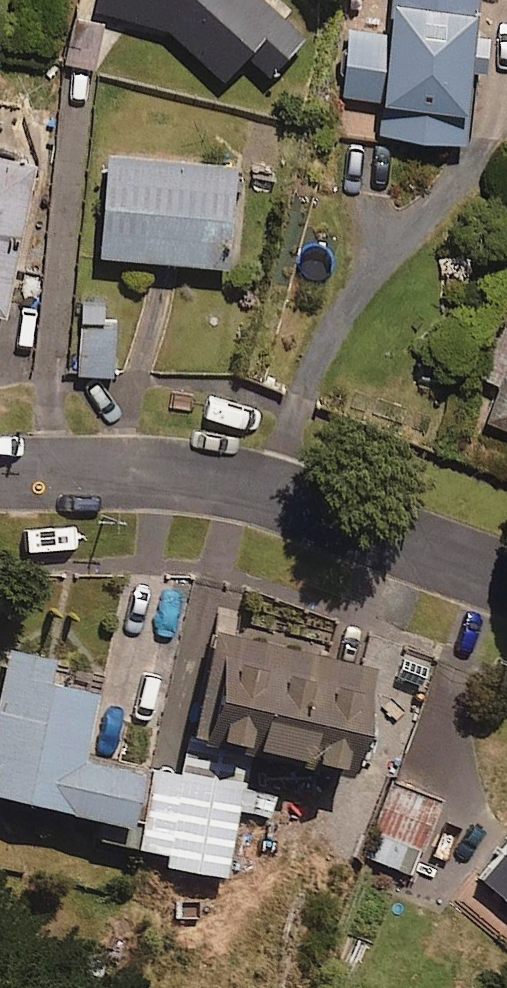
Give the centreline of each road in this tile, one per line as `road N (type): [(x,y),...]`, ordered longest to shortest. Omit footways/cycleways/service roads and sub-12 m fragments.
road 1 (residential): [(0,471),(133,467),(242,480),(506,580)]

